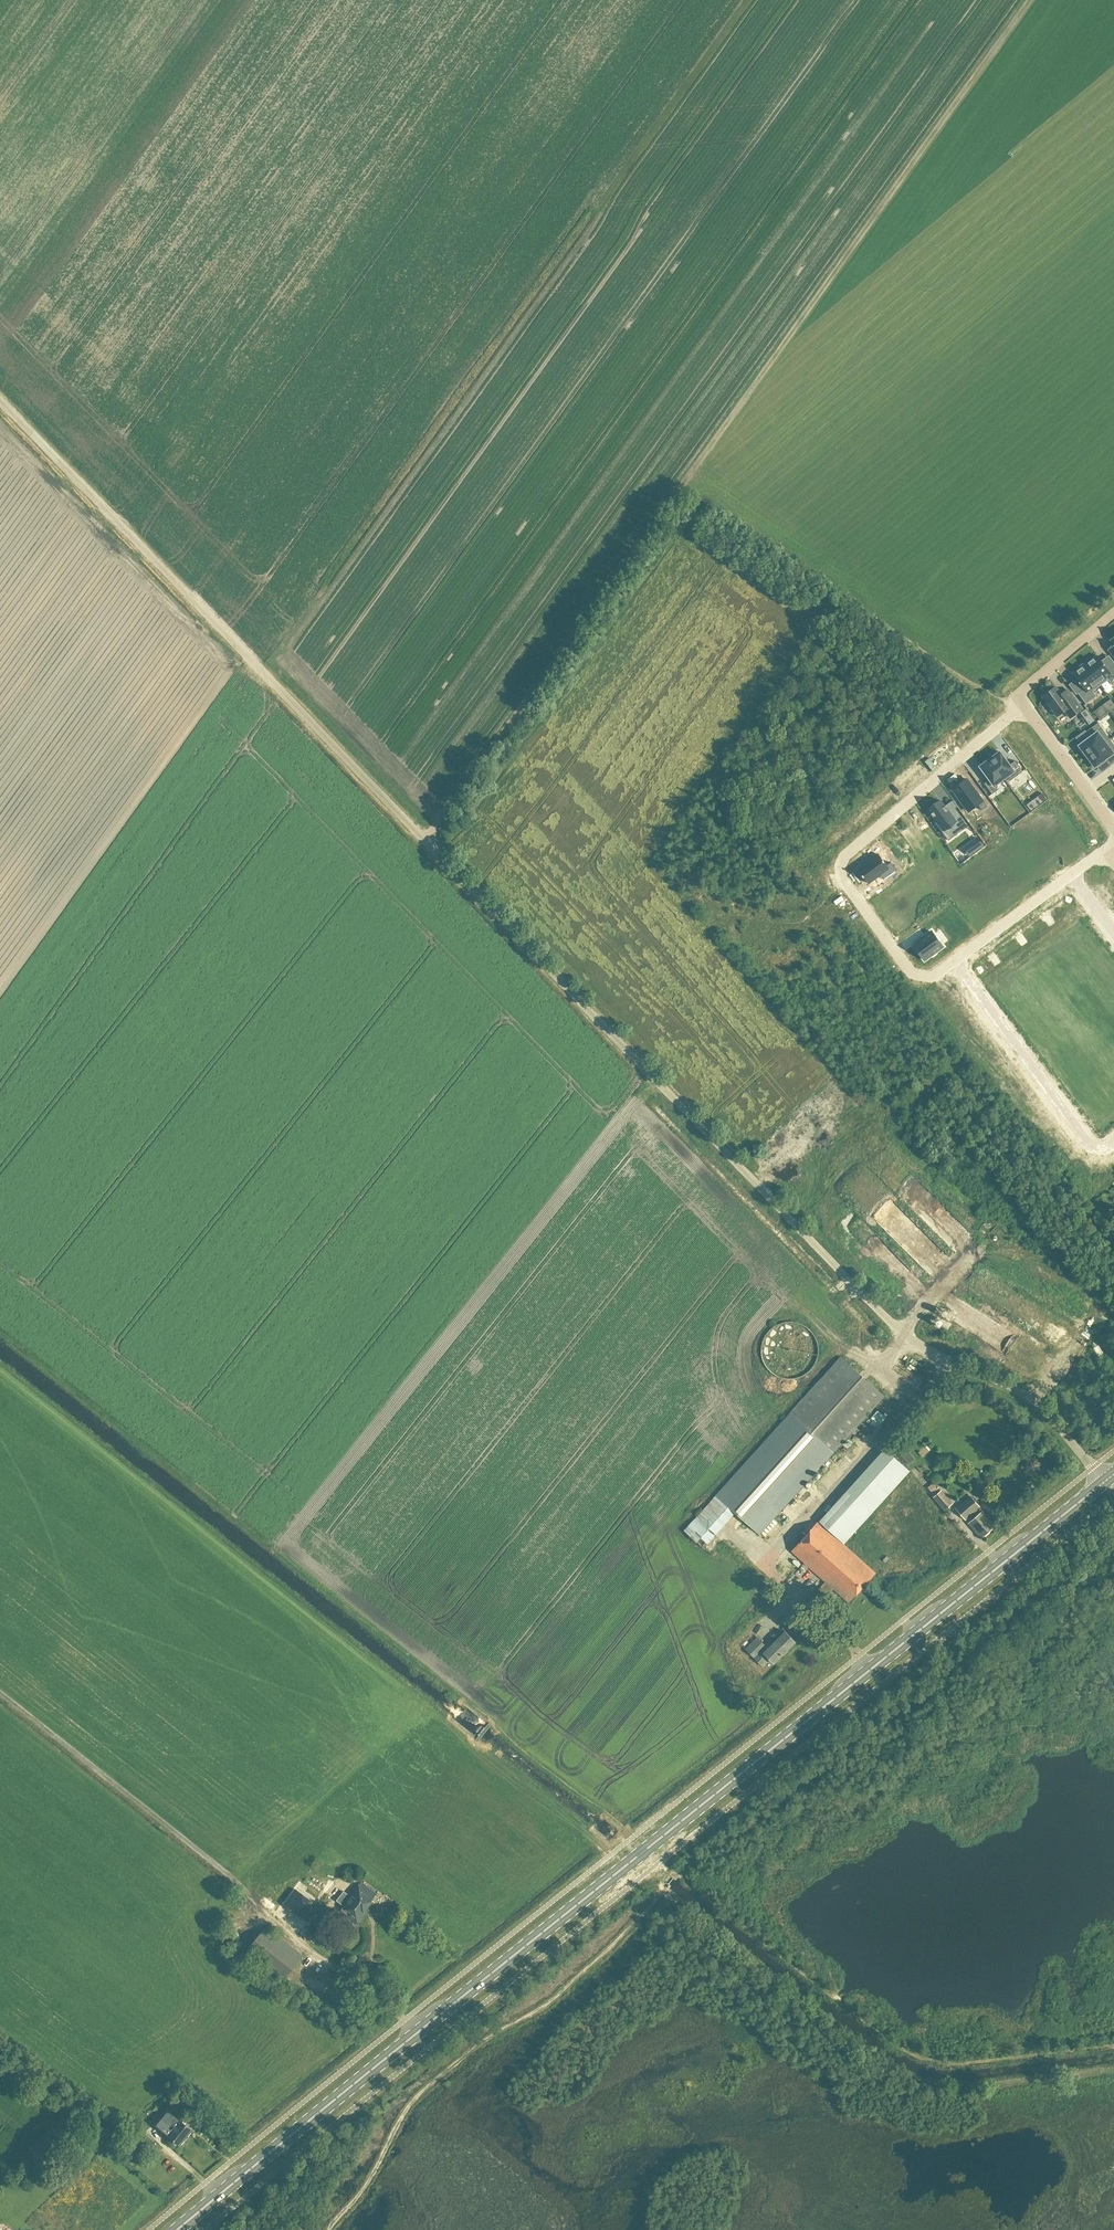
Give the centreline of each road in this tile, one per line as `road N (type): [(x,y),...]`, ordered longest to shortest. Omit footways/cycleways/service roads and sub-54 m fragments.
road 1 (unclassified): [(1104,1482),(1042,1410),(938,1360),(877,1314),(0,397)]
road 2 (primary): [(179,2229),(1104,1482)]
road 3 (track): [(0,1366),(629,1865)]
road 4 (track): [(412,2038),(391,2007),(308,1952),(237,1883),(0,1694)]
road 5 (residential): [(1027,709),(841,864),(913,972),(928,976),(956,962)]
road 6 (residential): [(956,962),(1085,1141),(1098,1150),(1113,1144)]
road 7 (residential): [(1113,827),(1027,709)]
road 8 (residential): [(956,962),(1072,875)]
road 9 (residential): [(1027,709),(1018,696),(1113,615)]

